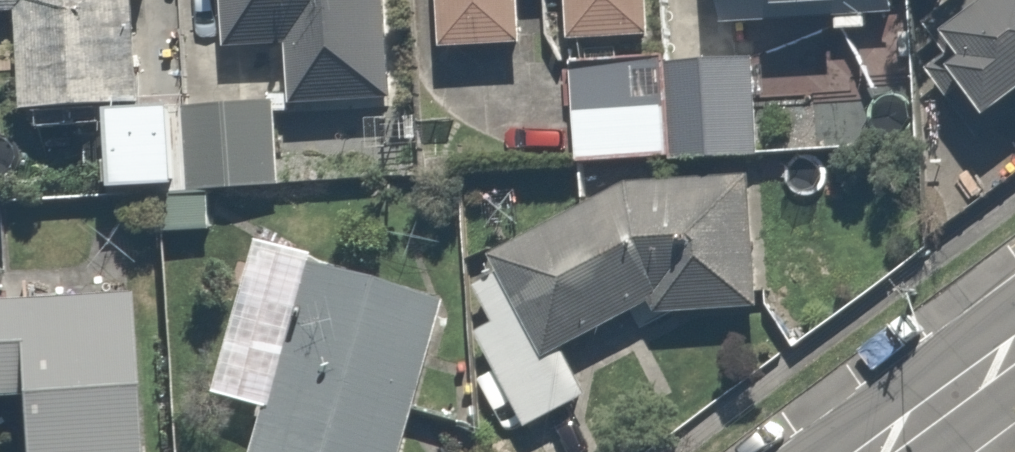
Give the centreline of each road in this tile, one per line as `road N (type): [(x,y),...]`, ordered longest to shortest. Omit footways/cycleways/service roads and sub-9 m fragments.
road 1 (tertiary): [(1014,355),(881,451)]

